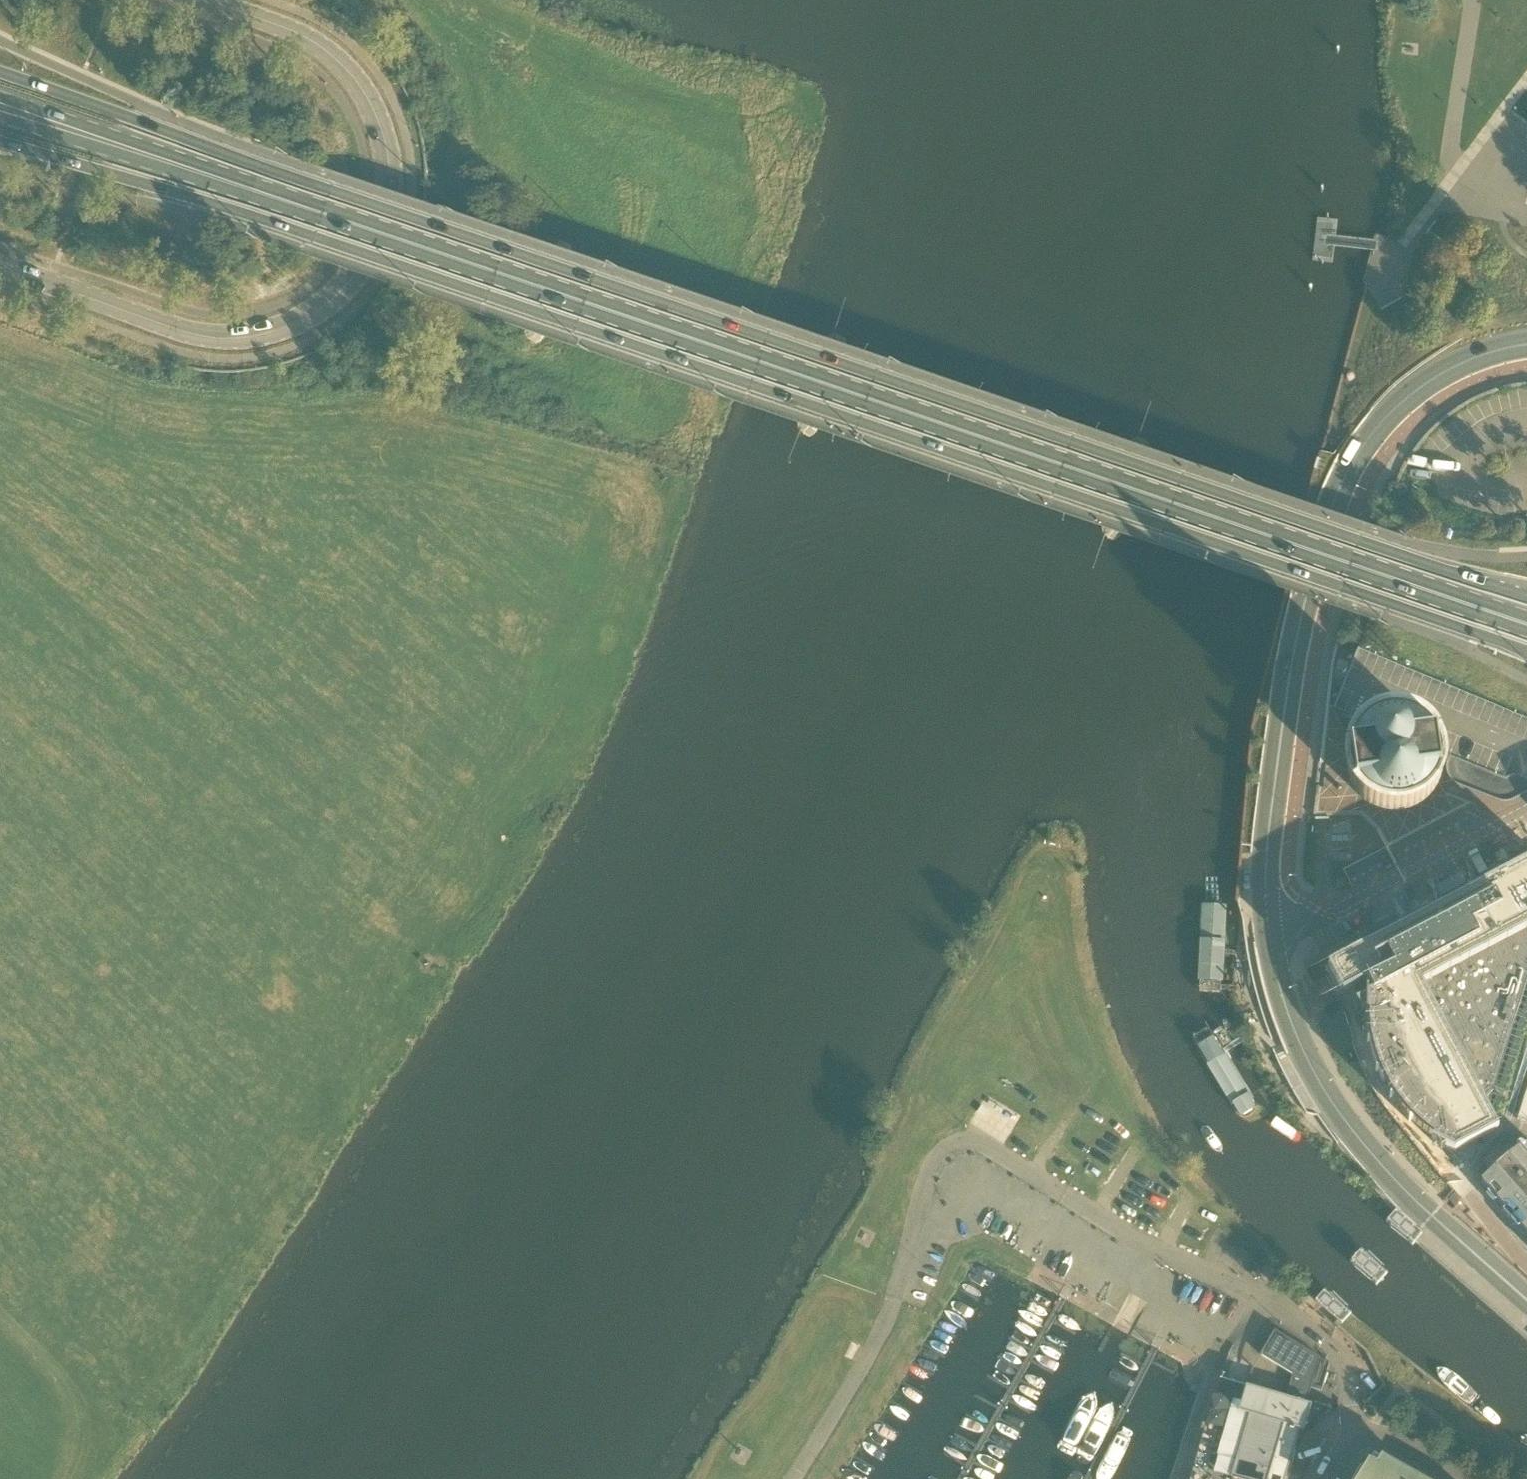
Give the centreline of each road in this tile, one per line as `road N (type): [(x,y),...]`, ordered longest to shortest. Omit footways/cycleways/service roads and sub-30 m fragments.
road 1 (secondary): [(1526,591),(1409,559),(0,74)]
road 2 (secondary): [(0,141),(268,223),(1526,652)]
road 3 (primary): [(46,122),(1401,583)]
road 4 (unclassified): [(202,0),(310,41),(368,99),(382,132),(386,194),(353,278),(303,320),(244,340),(195,335),(0,270)]
road 5 (secondary): [(1269,941),(1265,871),(1289,698),(1340,492),(1371,436),(1415,393),(1466,363),(1526,345)]
road 6 (secondary): [(1269,941),(1305,1059),(1353,1136),(1526,1301)]
road 7 (unclassified): [(1526,811),(1338,909)]
road 8 (residential): [(1246,1299),(1298,1320),(1330,1345),(1350,1375),(1351,1413),(1360,1430)]
road 9 (primary): [(1526,625),(1401,583)]

